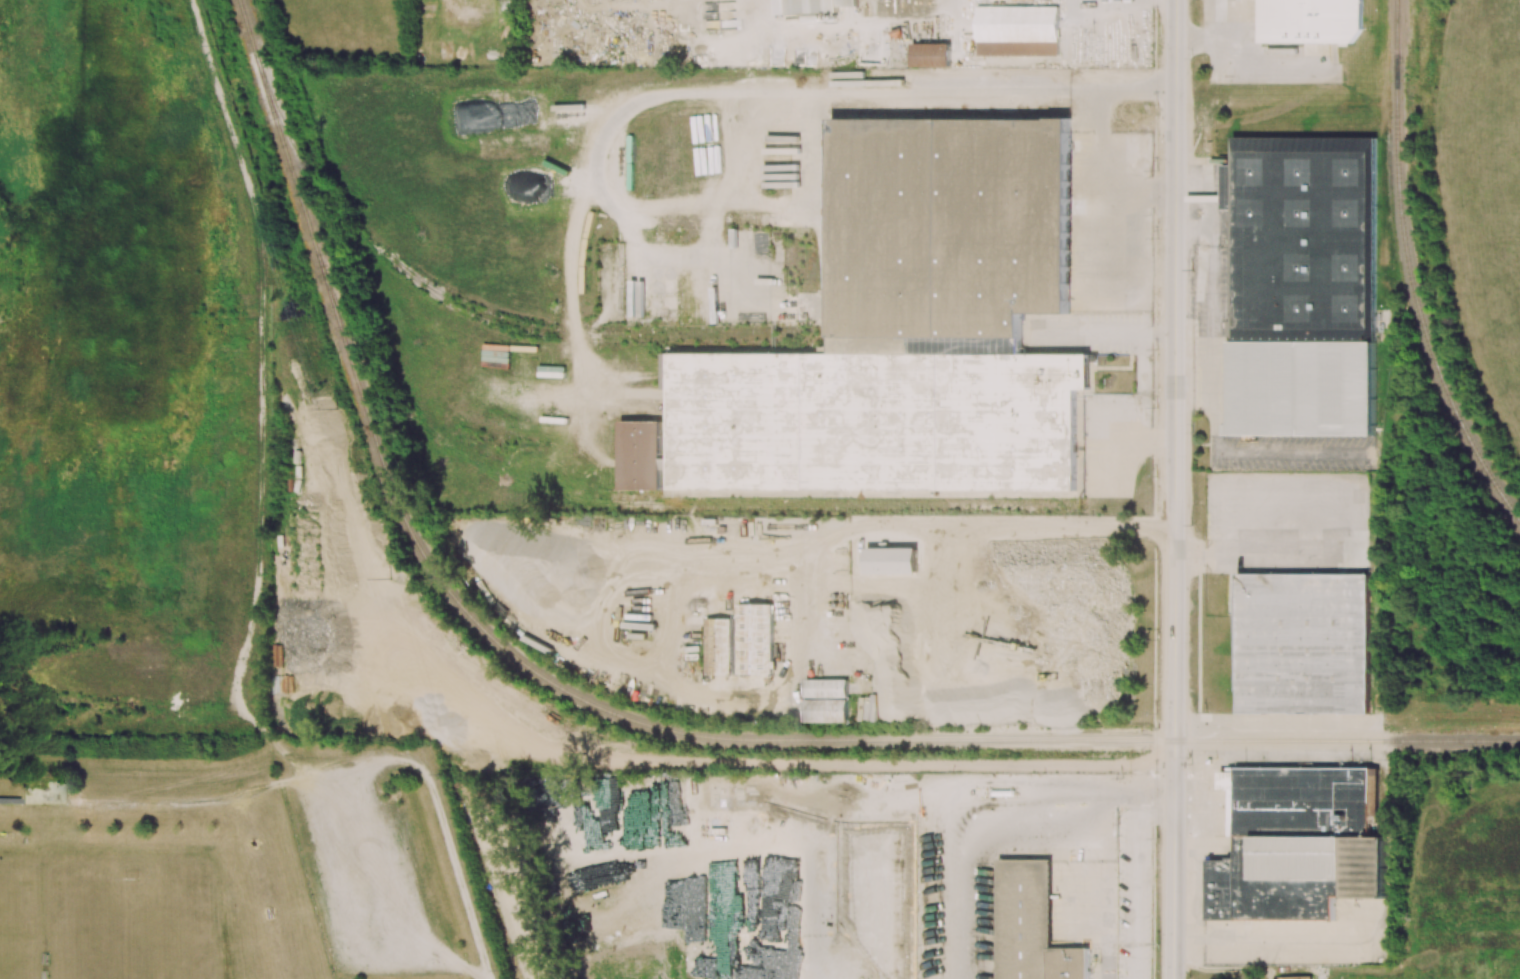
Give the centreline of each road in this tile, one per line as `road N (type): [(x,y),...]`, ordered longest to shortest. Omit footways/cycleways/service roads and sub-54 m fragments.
road 1 (secondary): [(1174,978),(1177,0)]

